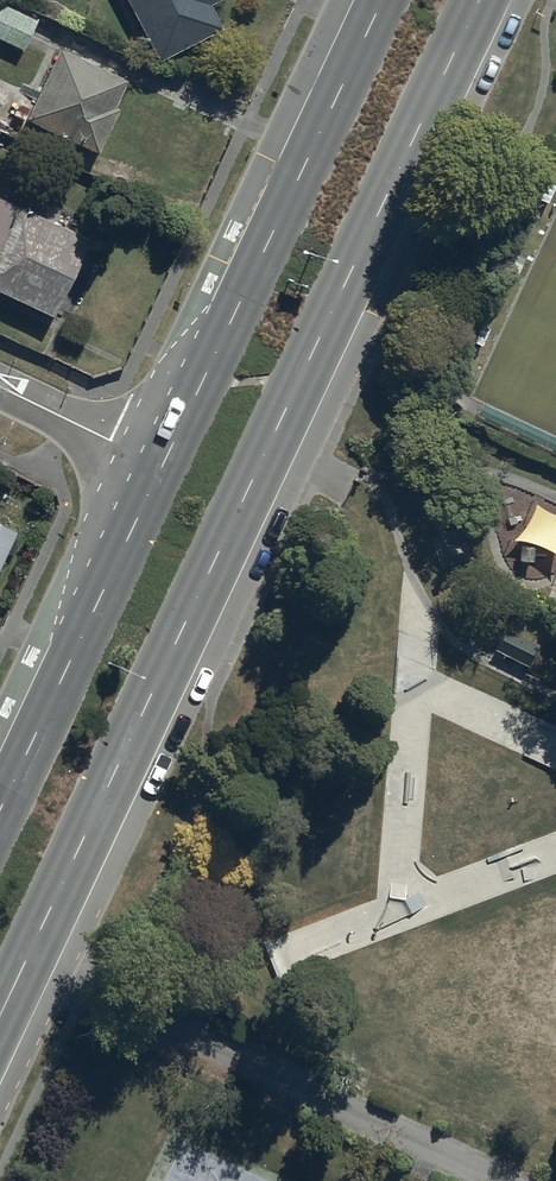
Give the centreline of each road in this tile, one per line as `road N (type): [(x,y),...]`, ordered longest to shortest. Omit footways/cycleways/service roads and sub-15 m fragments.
road 1 (secondary): [(479,0),(0,1016)]
road 2 (secondary): [(165,464),(387,0)]
road 3 (secondary): [(0,813),(165,464)]
road 4 (residential): [(0,388),(165,464)]

